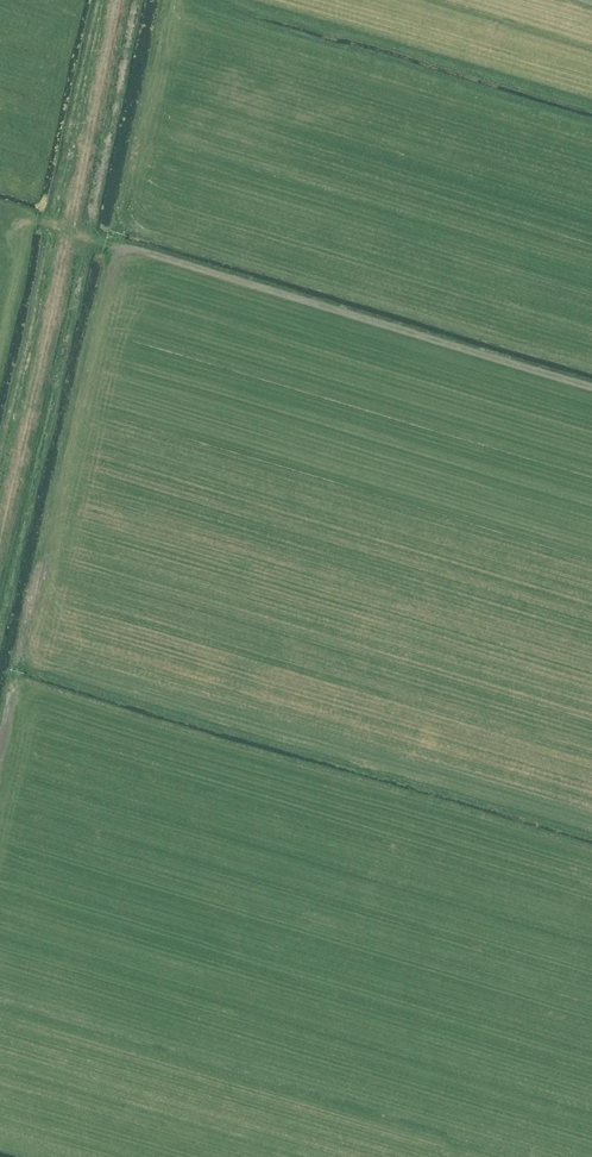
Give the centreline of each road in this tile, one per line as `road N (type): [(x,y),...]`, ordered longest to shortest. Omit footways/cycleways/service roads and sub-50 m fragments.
road 1 (track): [(106,0),(0,473)]

